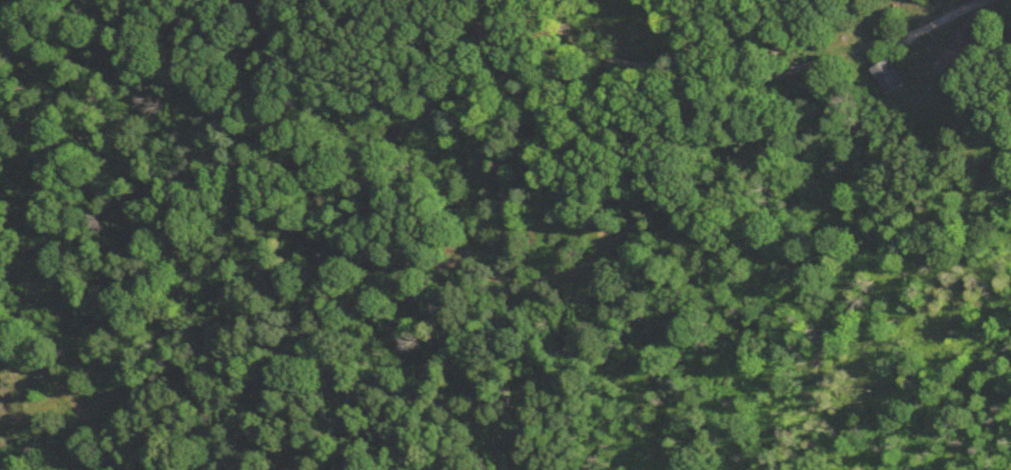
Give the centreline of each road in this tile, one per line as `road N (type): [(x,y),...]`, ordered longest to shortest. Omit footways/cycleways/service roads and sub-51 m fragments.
road 1 (track): [(0,89),(47,126),(155,142),(221,225),(288,232),(366,256),(440,258),(500,276),(574,270),(612,246)]
road 2 (track): [(814,62),(751,98),(698,164),(612,246),(573,314),(563,351),(523,380),(470,469)]
road 3 (track): [(532,0),(599,54),(761,73),(911,36),(987,0)]
road 4 (track): [(127,469),(0,321)]

